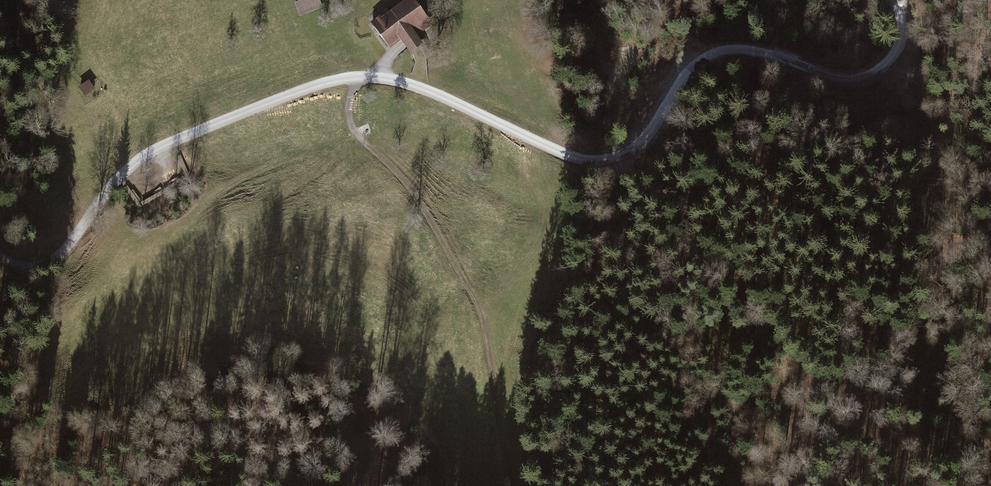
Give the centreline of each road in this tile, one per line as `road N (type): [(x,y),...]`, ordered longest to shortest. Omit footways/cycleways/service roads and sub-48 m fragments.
road 1 (tertiary): [(0,255),(25,264),(51,261),(147,154),(328,82),(385,80),(592,162),(627,154),(686,76),(718,53),(764,52),(844,79),(874,74),(899,49),(895,0)]
road 2 (track): [(512,485),(478,306),(402,179),(353,126),(350,99),(359,78)]
road 3 (track): [(874,74),(880,100),(912,145),(929,232),(951,243),(990,237)]
road 4 (track): [(899,49),(935,86),(946,116),(990,143)]

